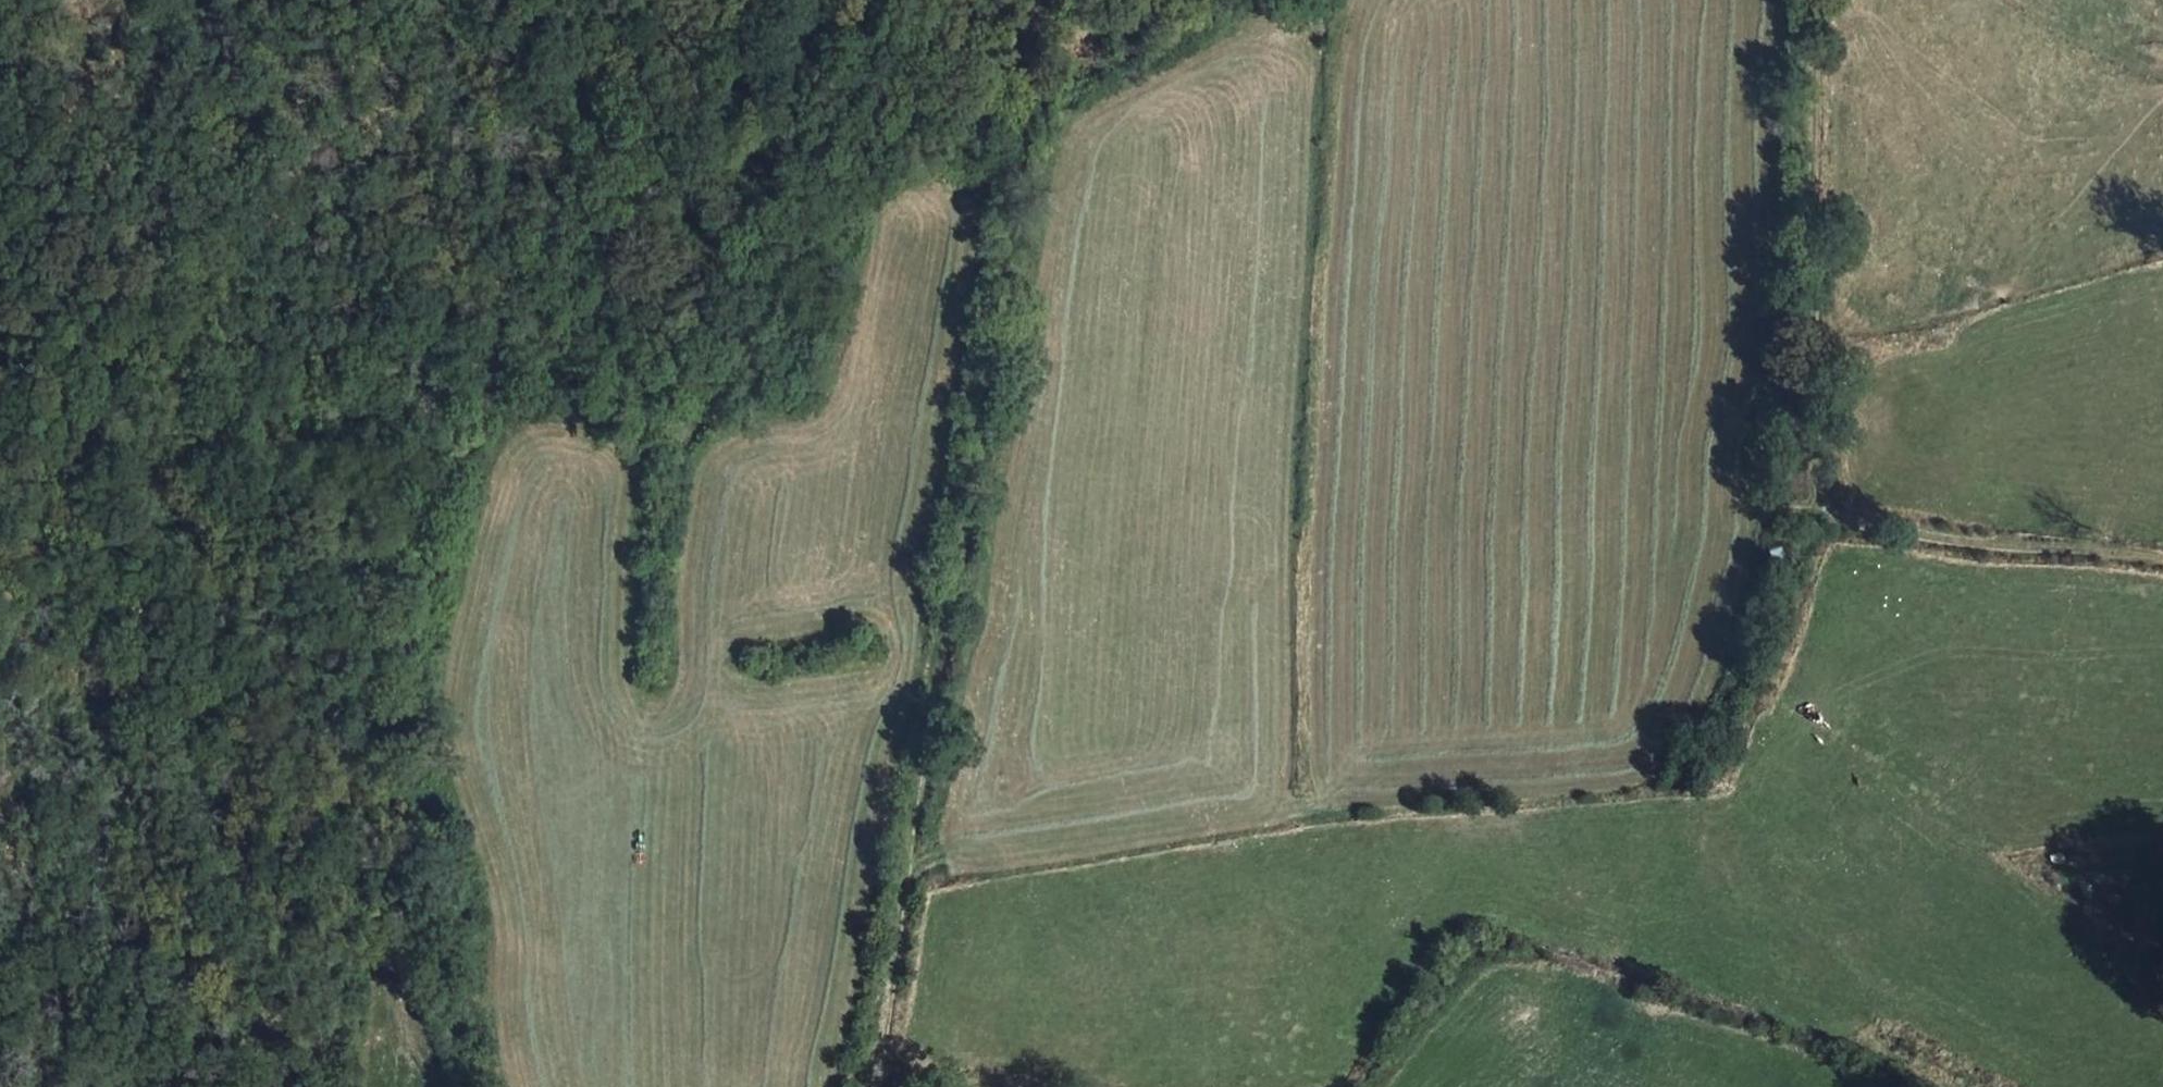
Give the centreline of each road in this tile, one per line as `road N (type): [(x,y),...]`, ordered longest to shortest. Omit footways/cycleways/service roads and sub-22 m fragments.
road 1 (track): [(872,1086),(935,672),(973,488),(1035,0)]
road 2 (track): [(1805,0),(1820,491),(1847,522),(1988,547),(2162,563)]

